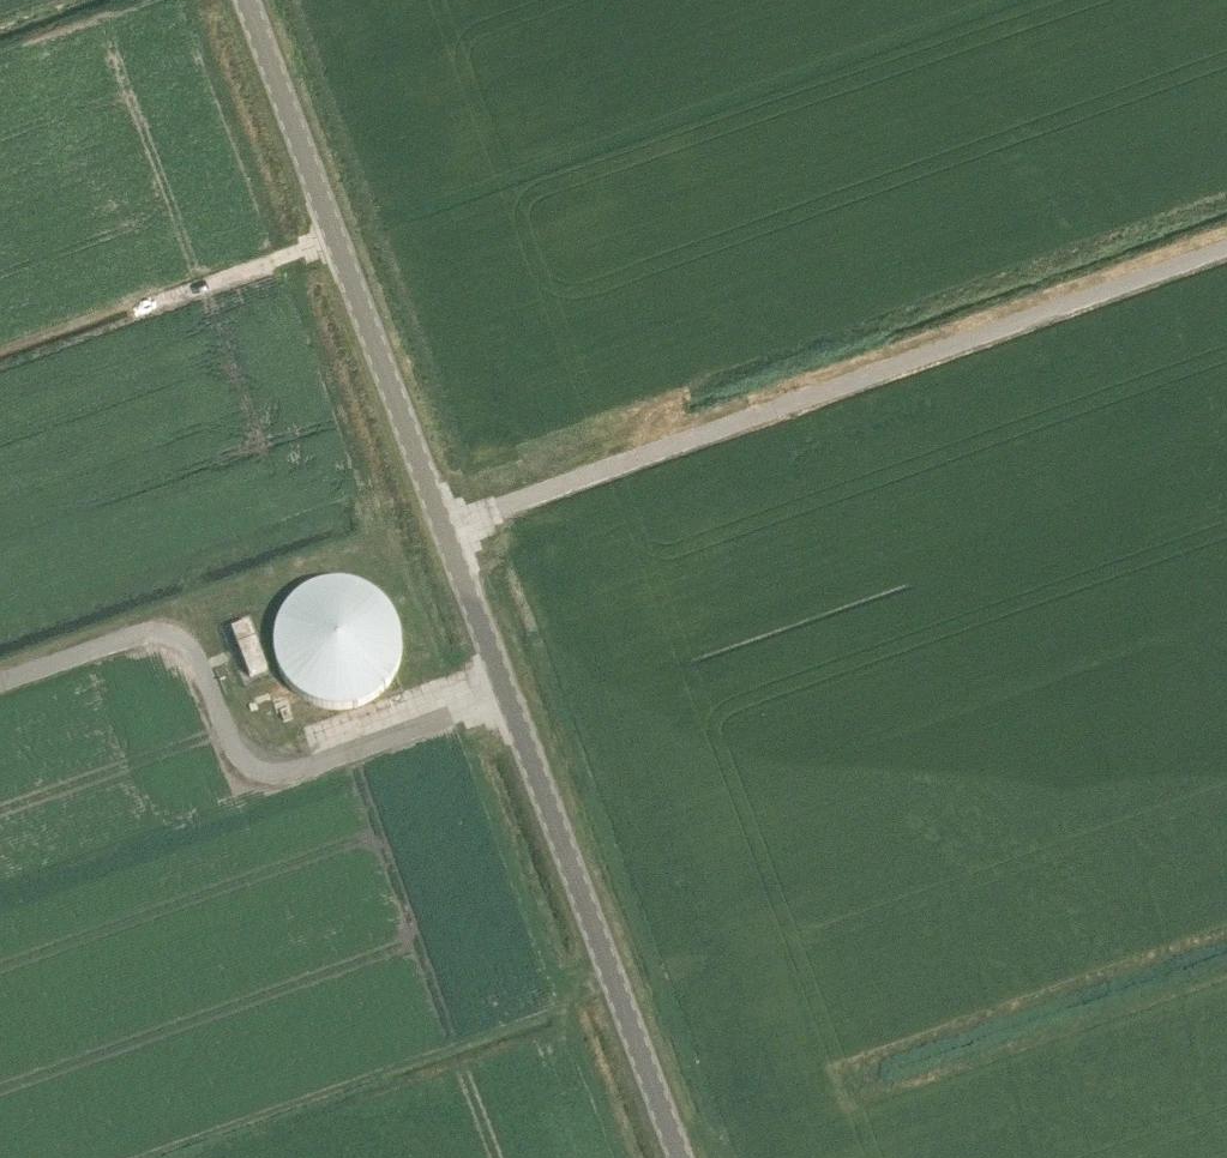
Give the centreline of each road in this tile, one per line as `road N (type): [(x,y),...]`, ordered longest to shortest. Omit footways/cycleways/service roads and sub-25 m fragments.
road 1 (unclassified): [(680,1157),(246,0)]

